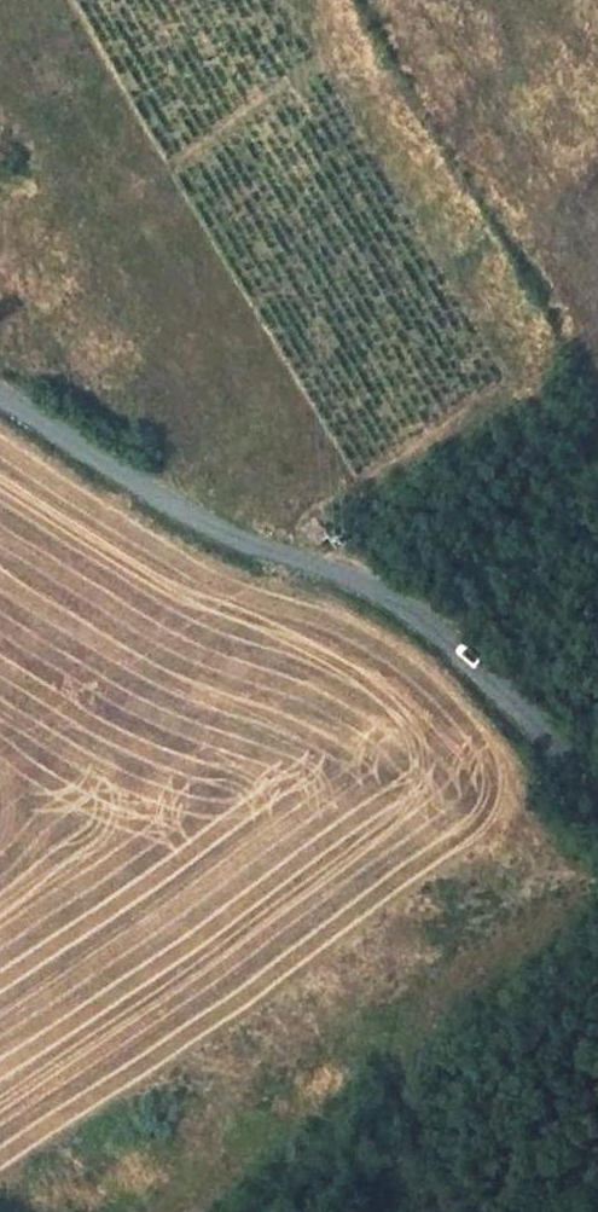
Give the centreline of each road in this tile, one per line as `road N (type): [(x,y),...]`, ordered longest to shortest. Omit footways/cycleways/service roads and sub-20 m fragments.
road 1 (unclassified): [(597,781),(425,630),(346,584),(213,539),(0,403)]

